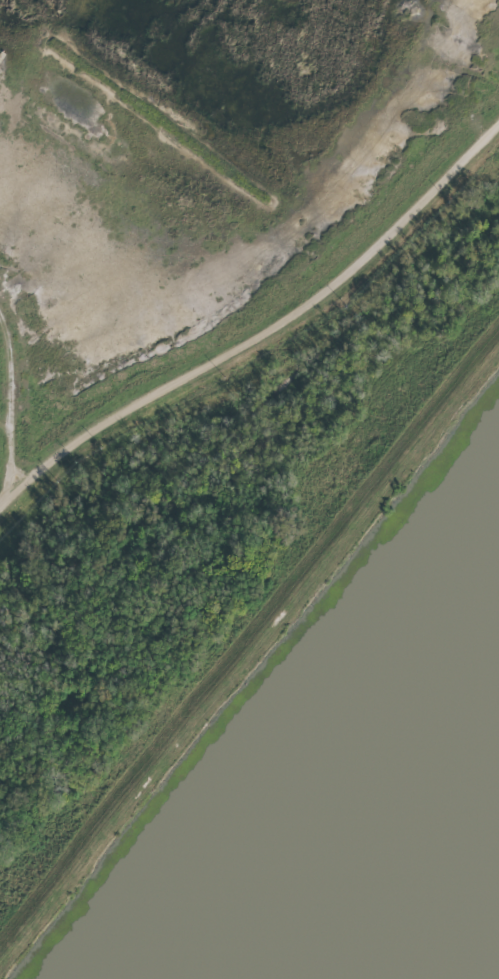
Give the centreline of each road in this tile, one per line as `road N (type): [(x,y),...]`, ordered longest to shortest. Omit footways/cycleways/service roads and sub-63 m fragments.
road 1 (residential): [(0,973),(498,370)]
road 2 (residential): [(0,505),(111,419),(261,337),(370,256),(498,124)]

